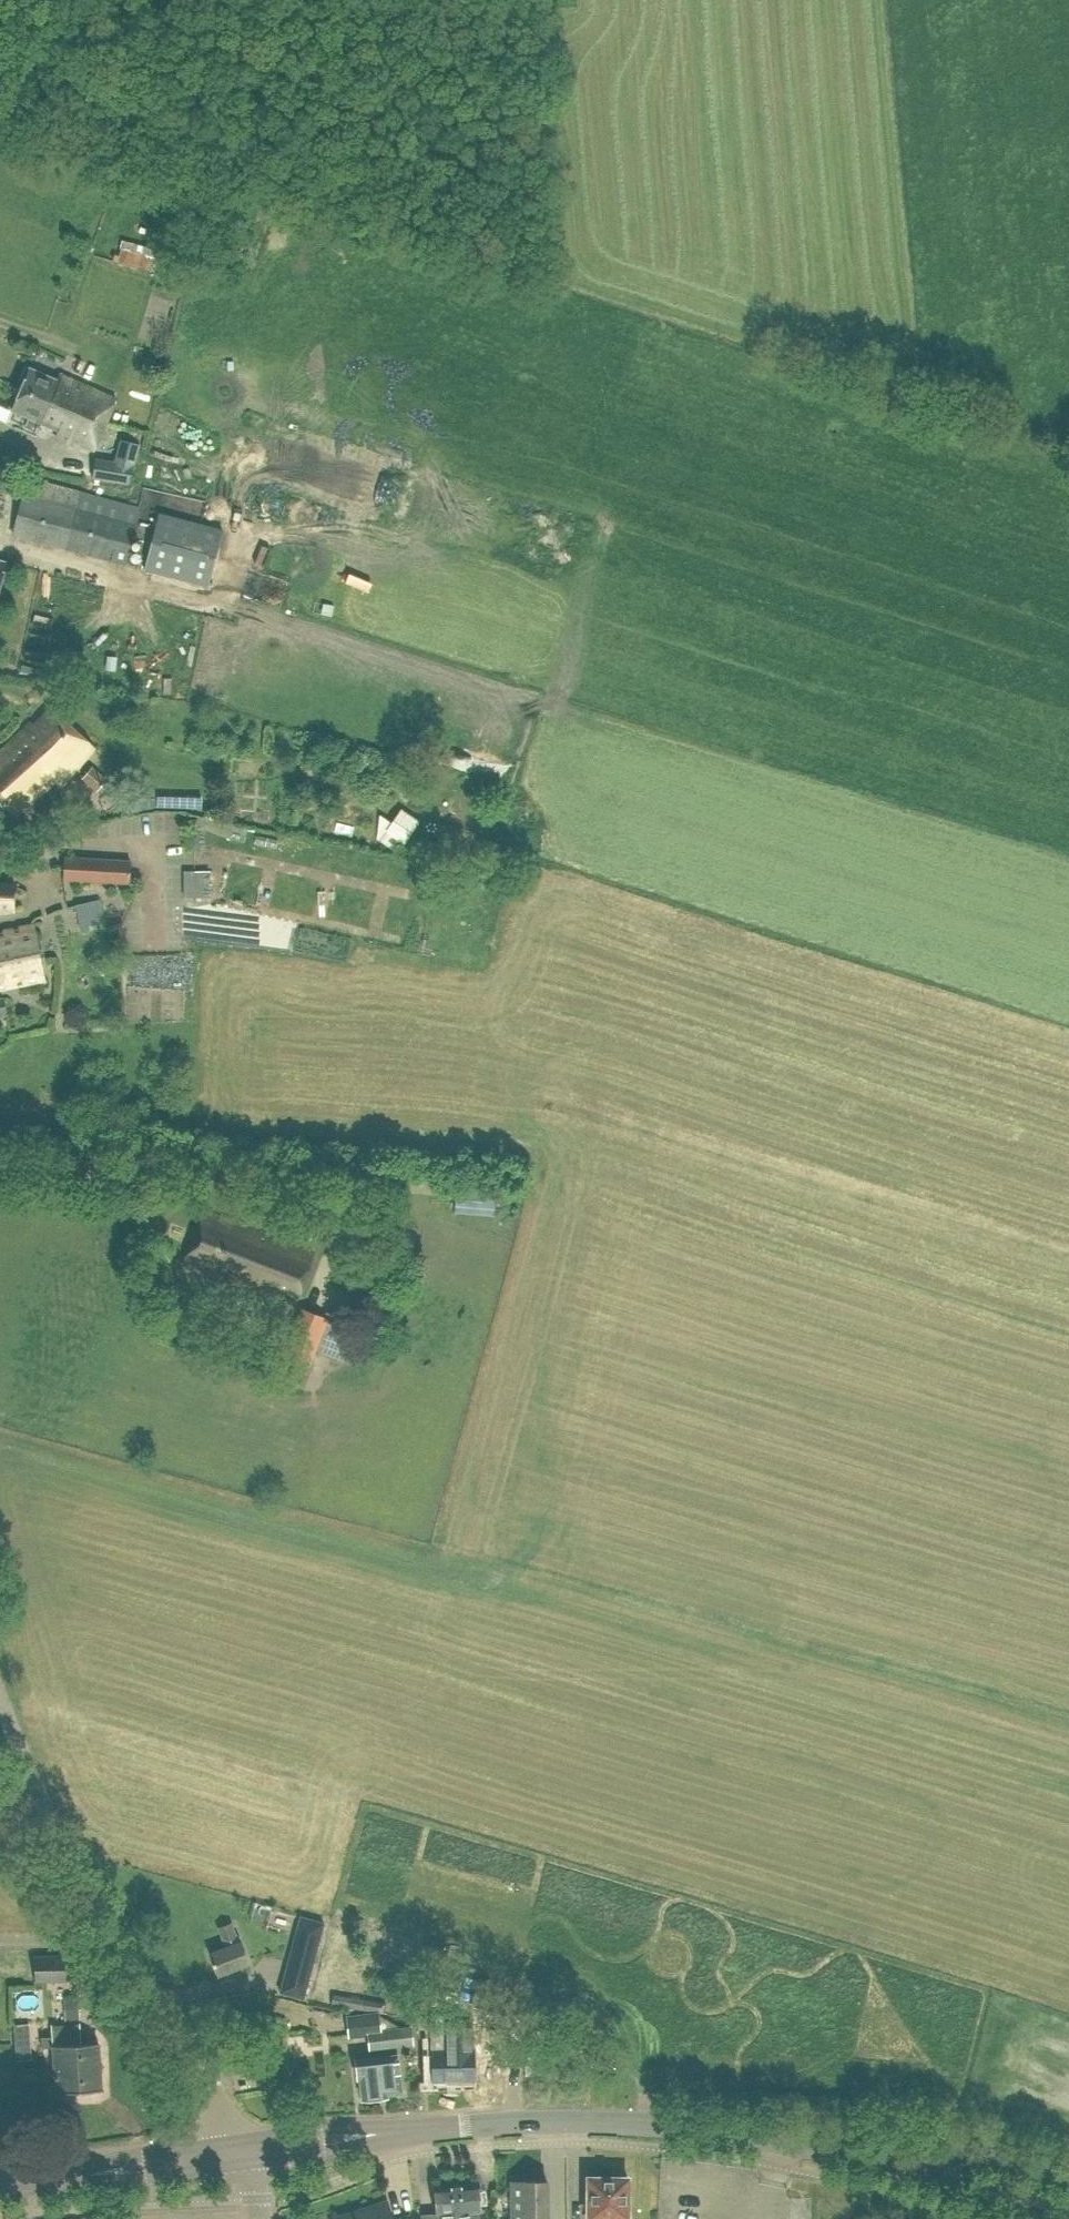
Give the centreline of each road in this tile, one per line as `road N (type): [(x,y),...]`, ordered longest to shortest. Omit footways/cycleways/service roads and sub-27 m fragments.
road 1 (secondary): [(1068,2194),(665,2123),(531,2119),(411,2130)]
road 2 (unclassified): [(241,2152),(222,2107),(65,1850),(0,1699)]
road 3 (secondary): [(0,2186),(241,2152)]
road 4 (secondary): [(241,2152),(411,2130)]

